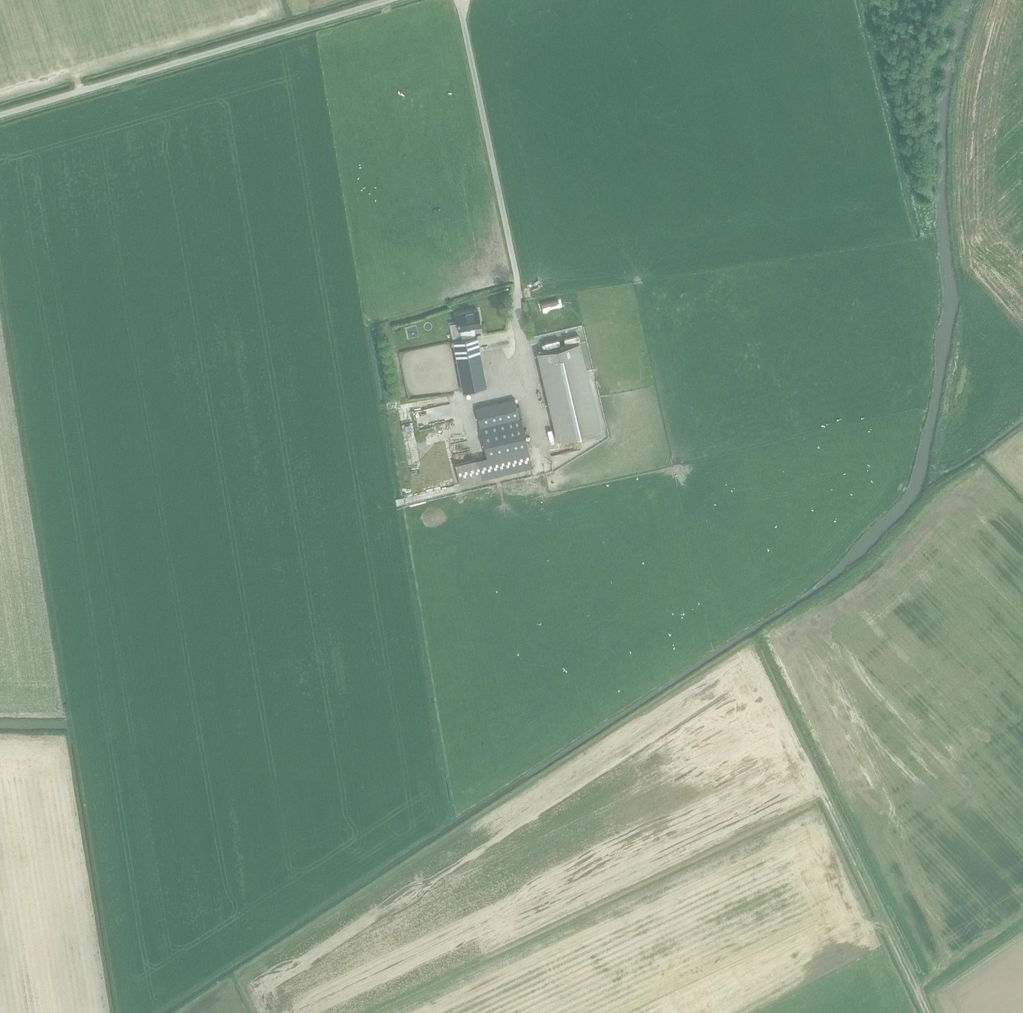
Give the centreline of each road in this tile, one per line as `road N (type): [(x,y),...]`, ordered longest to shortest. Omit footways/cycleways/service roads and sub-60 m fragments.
road 1 (unclassified): [(0,116),(396,0)]

